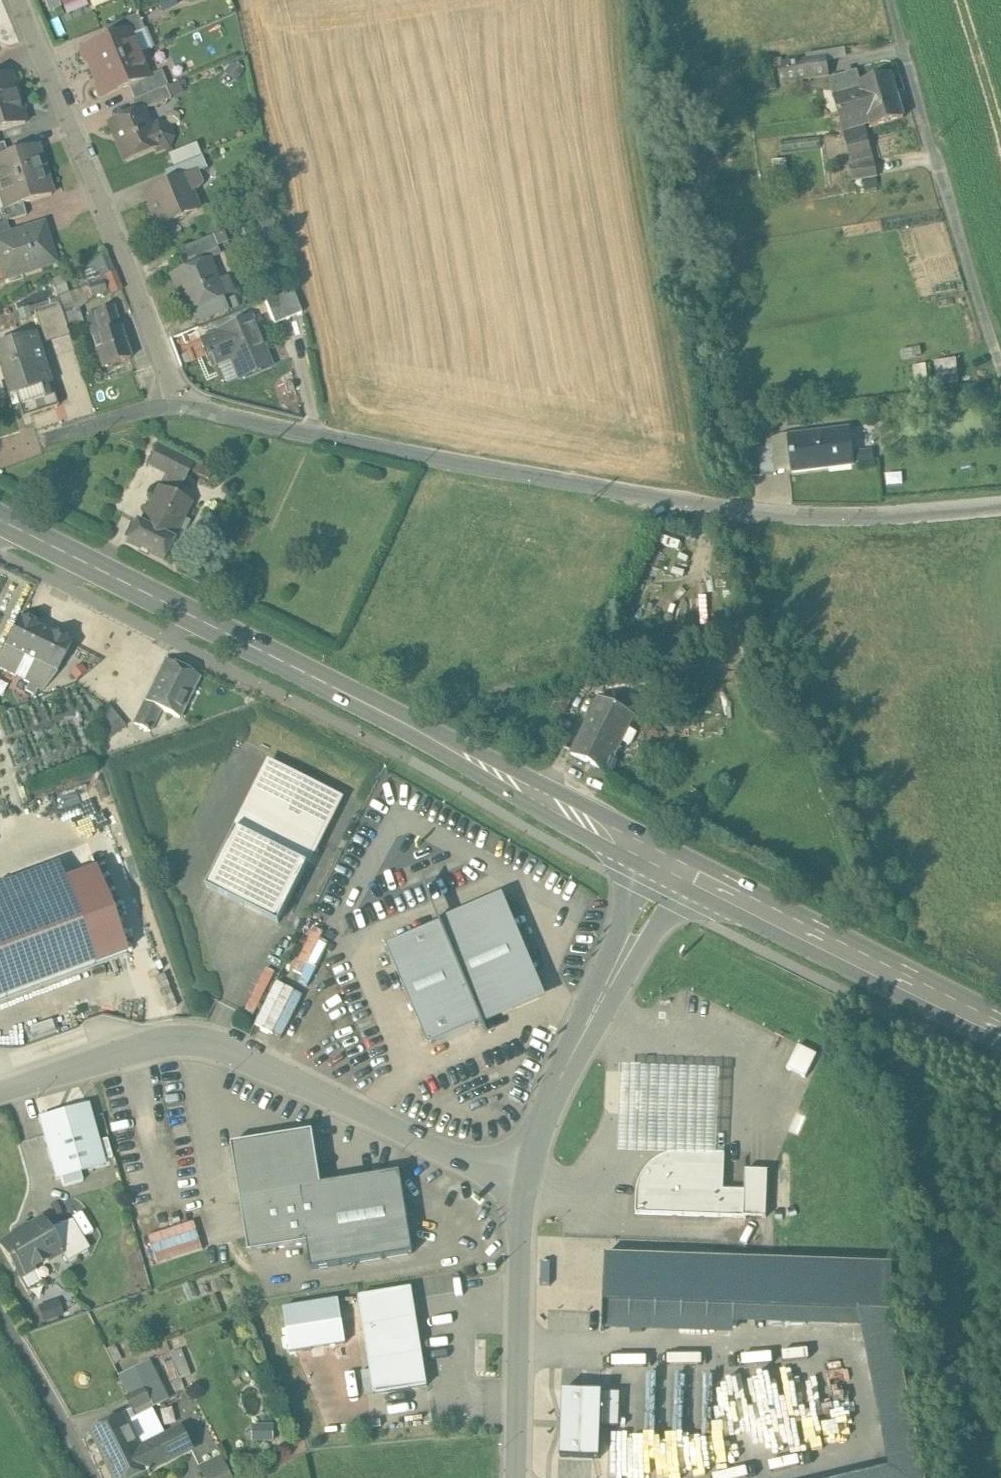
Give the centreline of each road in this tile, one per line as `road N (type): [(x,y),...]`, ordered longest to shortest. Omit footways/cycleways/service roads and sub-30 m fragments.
road 1 (unclassified): [(1000,502),(797,516),(711,507),(178,402)]
road 2 (primary): [(0,517),(675,861)]
road 3 (unclassified): [(0,1092),(150,1041),(239,1045),(525,1182)]
road 4 (residential): [(178,402),(26,0)]
road 5 (unclassified): [(1000,347),(895,0)]
road 6 (primary): [(675,861),(1000,1021)]
road 7 (unclassified): [(675,861),(578,1044),(525,1182)]
road 8 (residential): [(525,1182),(520,1477)]
road 9 (residential): [(0,1313),(96,1477)]
road 10 (unclassified): [(178,402),(46,442)]

